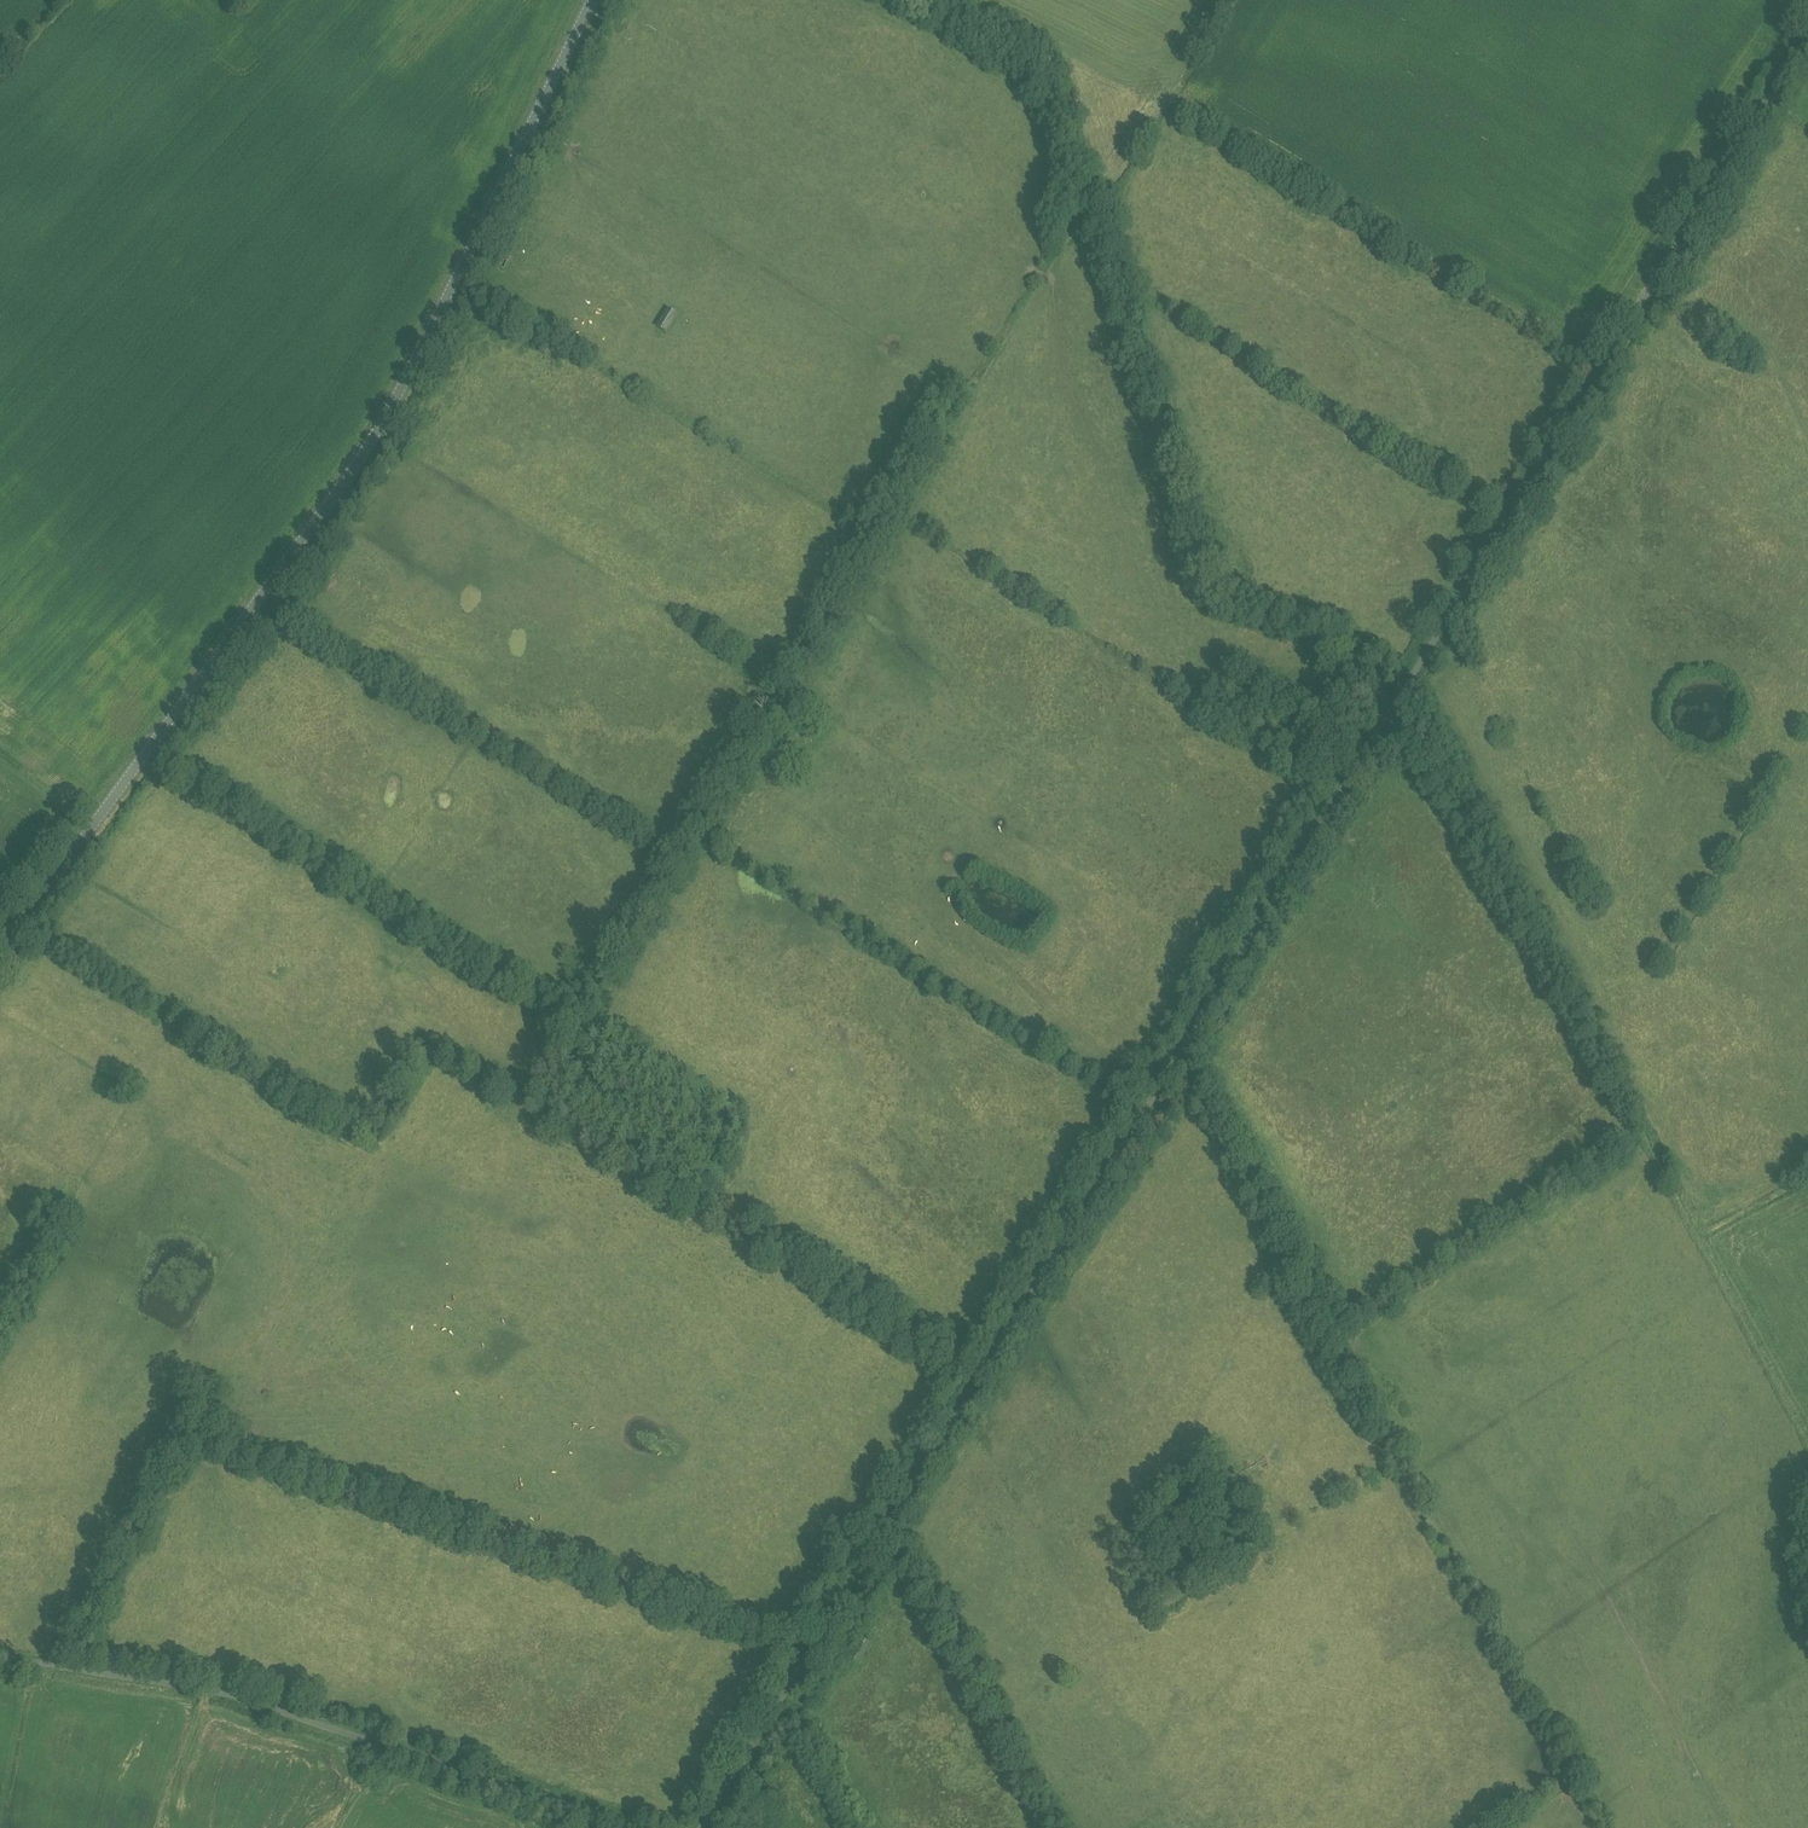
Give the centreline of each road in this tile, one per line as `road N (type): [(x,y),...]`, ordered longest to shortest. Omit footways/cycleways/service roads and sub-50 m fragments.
road 1 (residential): [(1807,33),(701,1827)]
road 2 (secondary): [(0,951),(358,463),(592,0)]
road 3 (residential): [(639,1827),(506,1782),(73,1670),(0,1660)]
road 4 (track): [(889,1524),(1067,1827)]

